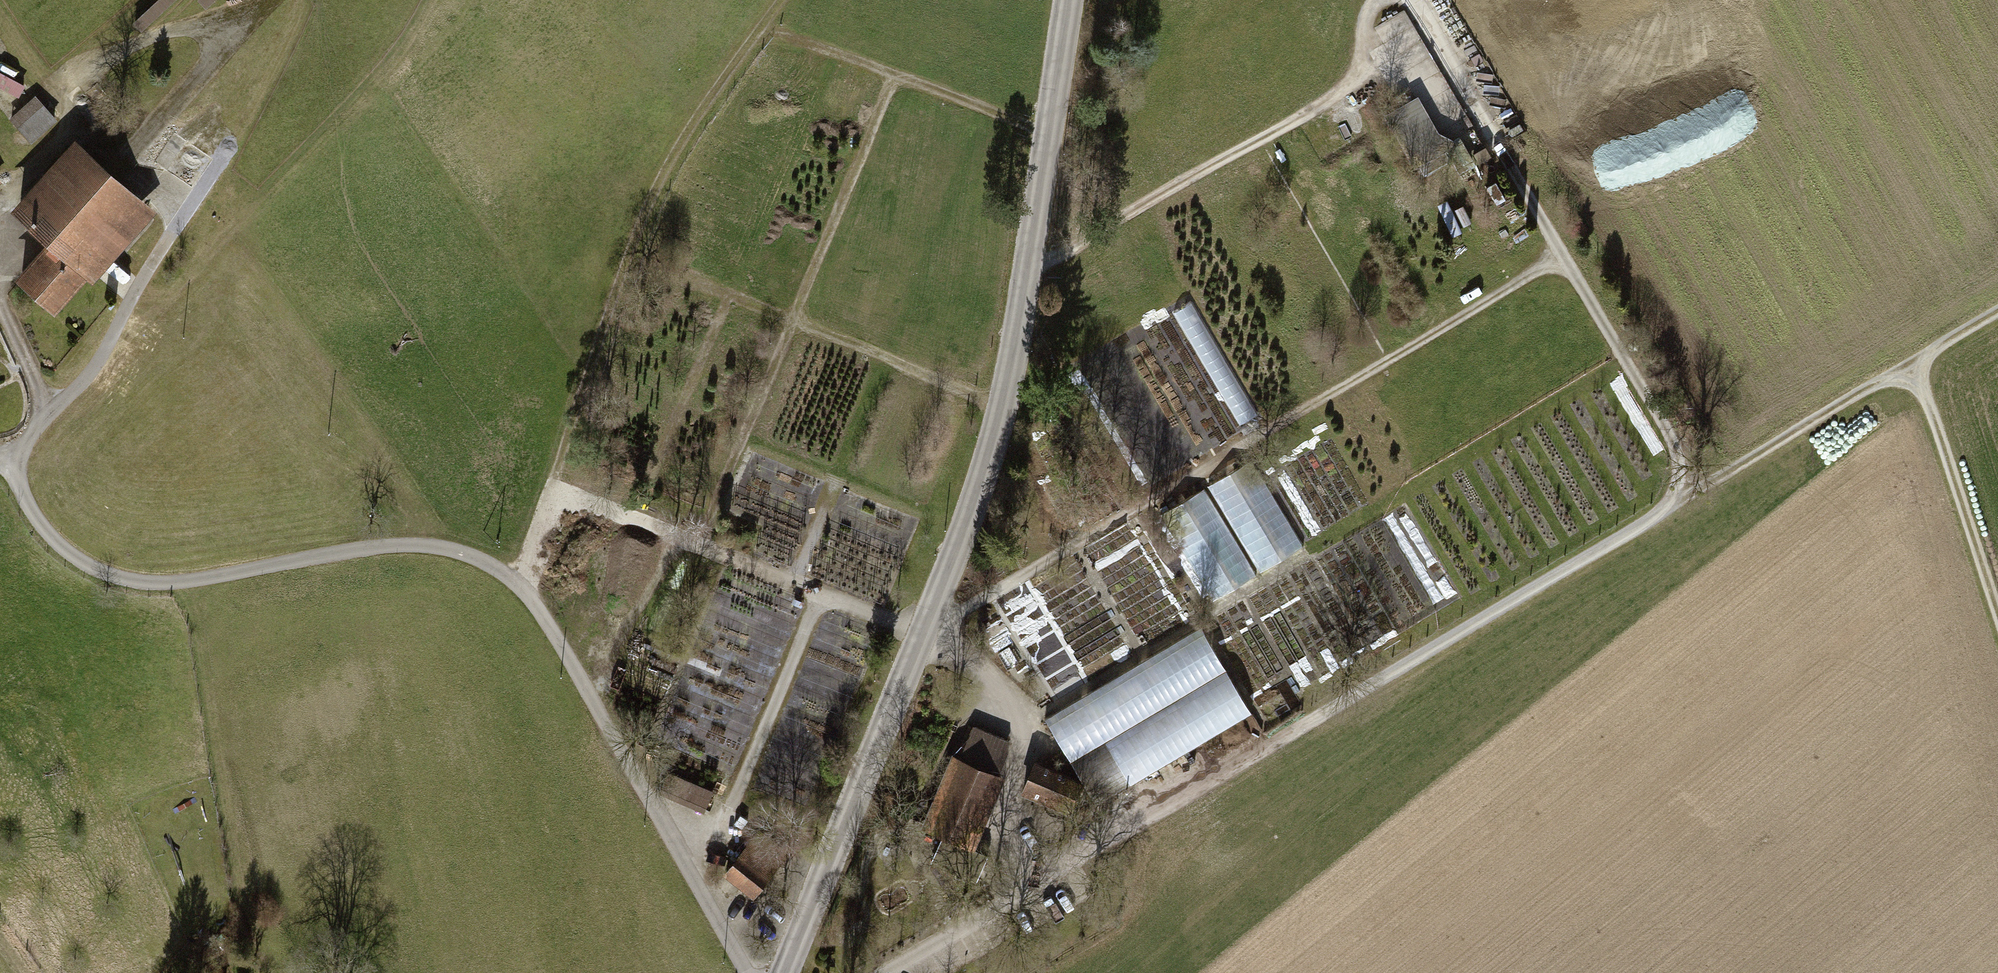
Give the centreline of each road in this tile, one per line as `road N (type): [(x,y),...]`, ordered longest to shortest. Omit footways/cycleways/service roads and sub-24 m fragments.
road 1 (track): [(1997,309),(880,972)]
road 2 (track): [(750,972),(523,586),(476,559),(423,543),(177,584),(122,577),(71,554),(38,520),(13,464)]
road 3 (tertiary): [(1071,0),(1021,338),(974,508),(785,972)]
road 4 (track): [(1563,252),(924,631)]
road 5 (track): [(523,586),(621,281),(667,168),(782,0)]
road 6 (track): [(1410,0),(1704,483)]
road 7 (track): [(0,207),(73,123),(86,67),(245,9),(251,16),(114,172)]
road 8 (track): [(435,0),(421,31),(372,86),(173,296),(119,327)]
road 9 (track): [(1380,0),(1354,88),(1066,255)]
road 10 (track): [(177,584),(198,627),(241,912),(271,972)]
road 11 (track): [(552,493),(924,631)]
road 12 (track): [(654,272),(868,349),(1002,407)]
road 13 (track): [(823,593),(722,825),(681,852)]
road 14 (track): [(1913,359),(1997,615)]
road 15 (track): [(188,212),(96,372),(50,407)]
road 16 (track): [(13,464),(50,407),(0,301)]
road 17 (track): [(667,536),(596,705)]

